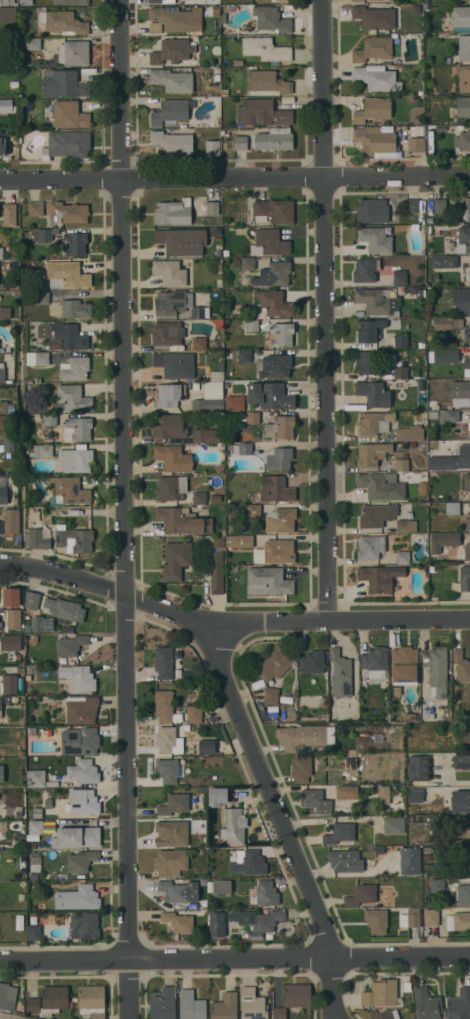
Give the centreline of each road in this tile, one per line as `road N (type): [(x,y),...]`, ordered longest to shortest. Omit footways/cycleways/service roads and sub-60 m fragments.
road 1 (residential): [(121,0),(133,961)]
road 2 (residential): [(321,0),(329,623)]
road 3 (residential): [(469,621),(210,625),(37,565),(0,565)]
road 4 (residential): [(469,176),(0,181)]
road 5 (residential): [(469,958),(0,963)]
road 6 (residential): [(210,625),(329,961)]

